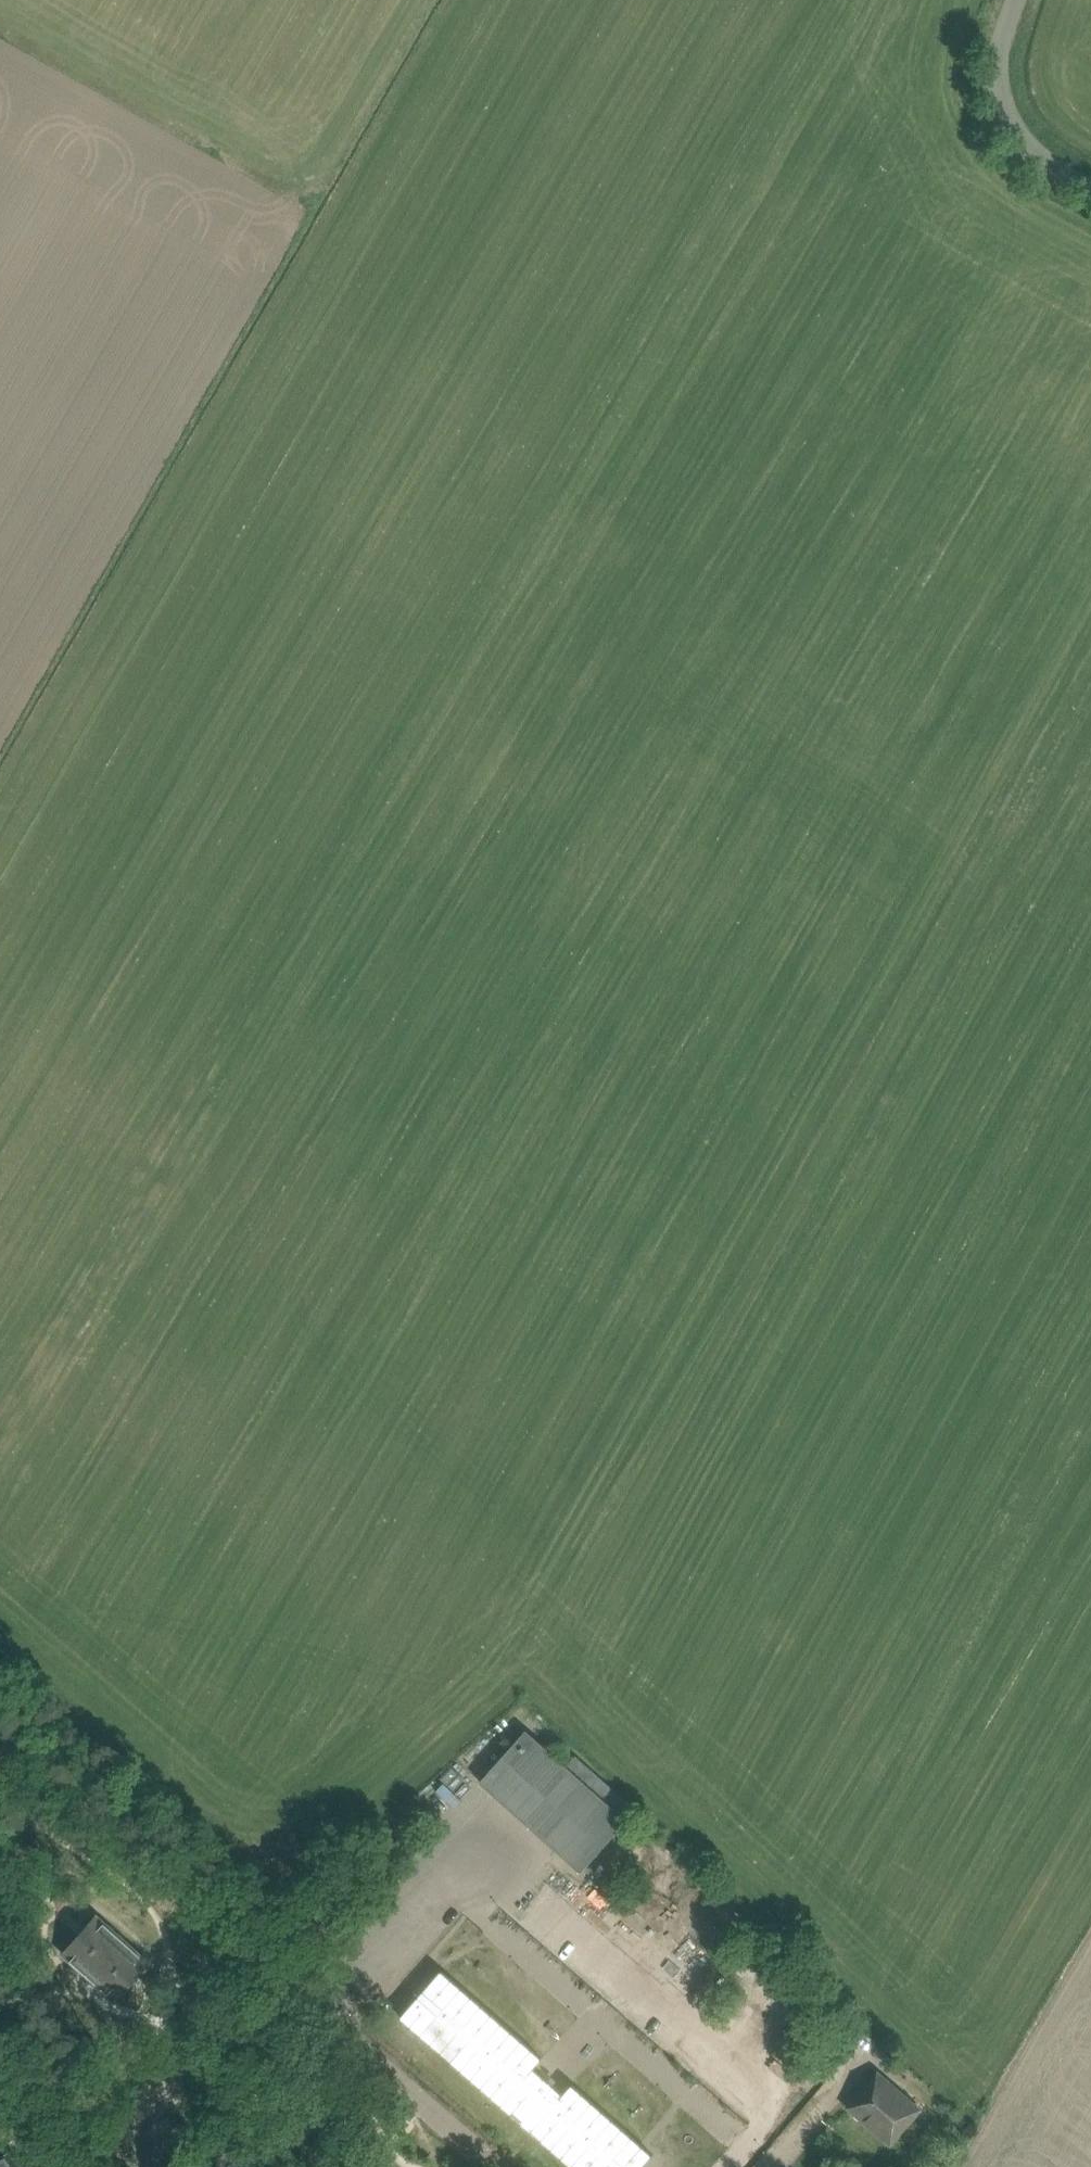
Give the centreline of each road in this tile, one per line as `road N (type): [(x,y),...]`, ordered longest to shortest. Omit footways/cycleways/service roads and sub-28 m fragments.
road 1 (unclassified): [(498,2166),(0,1733)]
road 2 (unclassified): [(1090,186),(1031,147),(1013,122),(1001,53),(1017,0)]

